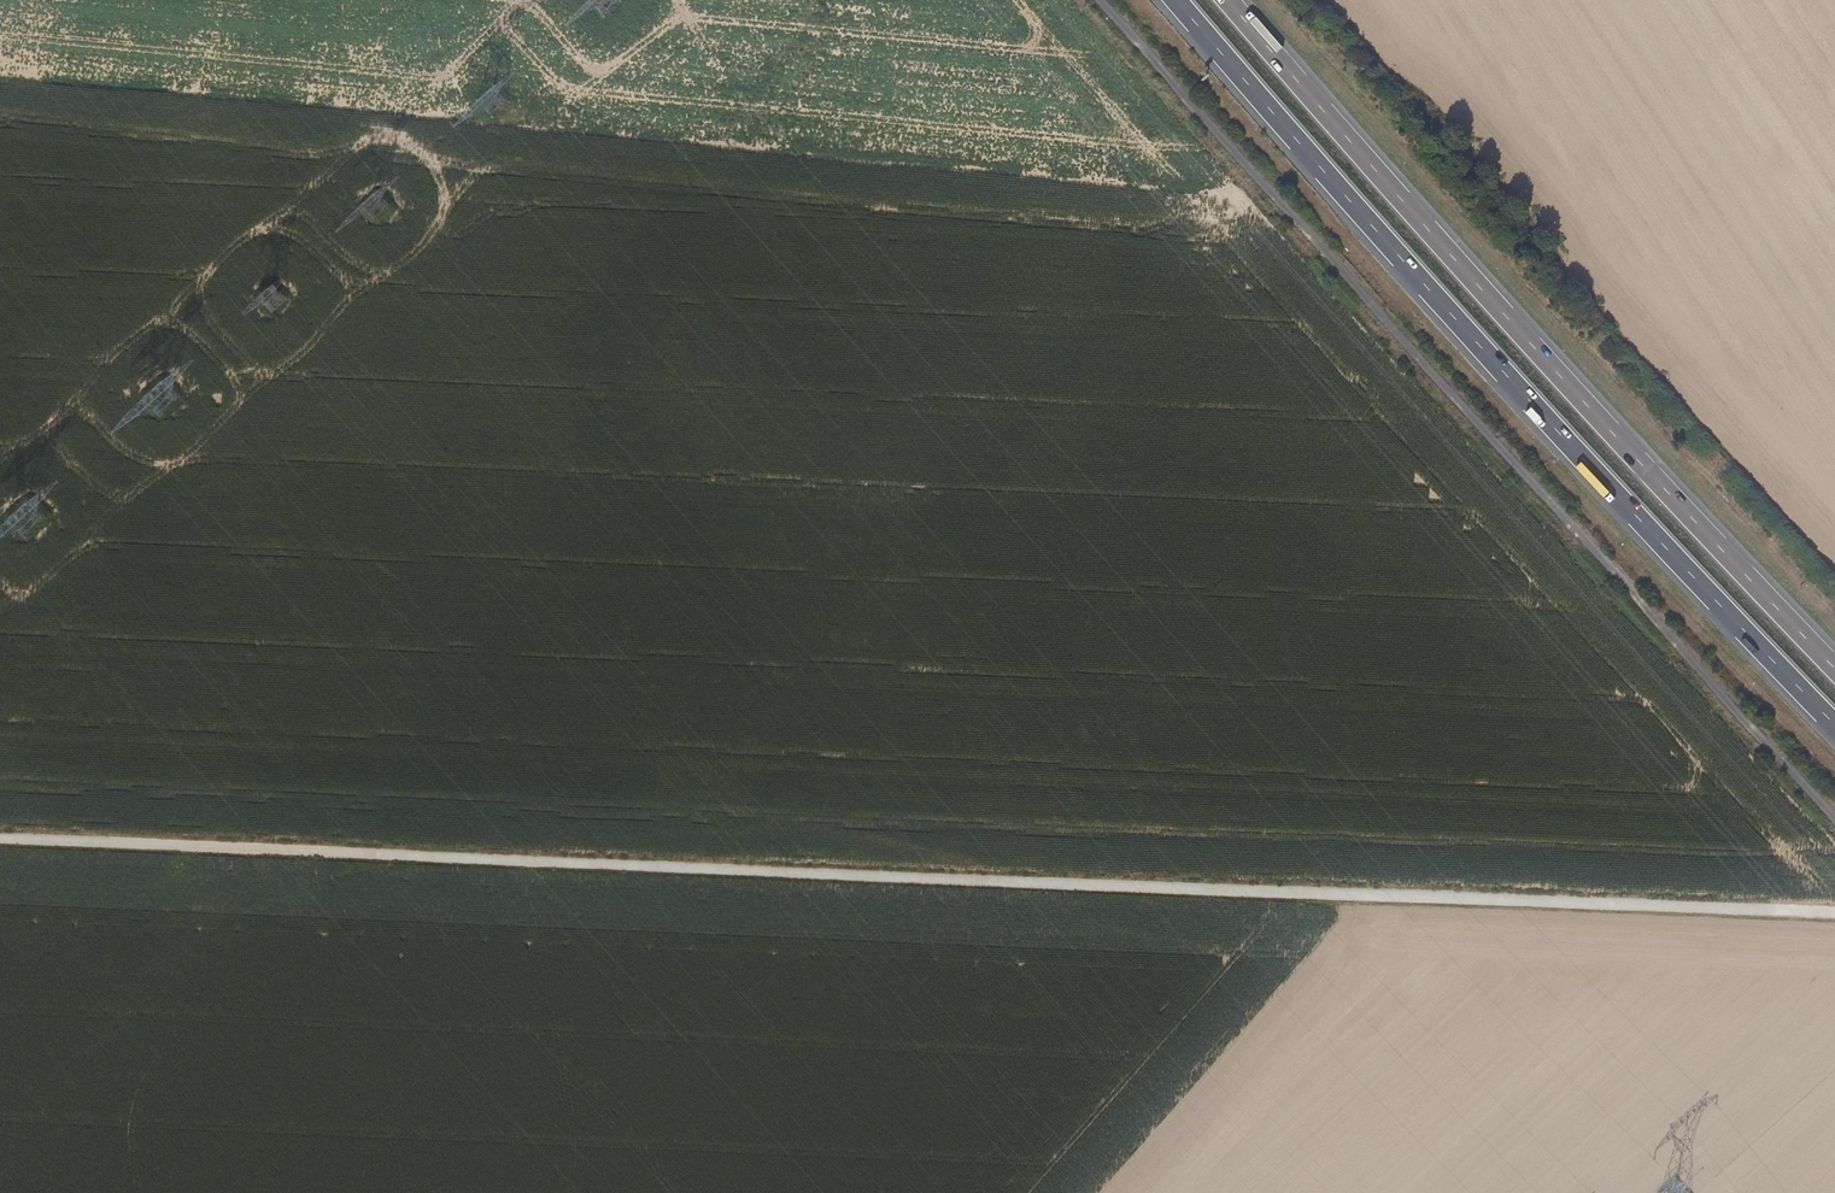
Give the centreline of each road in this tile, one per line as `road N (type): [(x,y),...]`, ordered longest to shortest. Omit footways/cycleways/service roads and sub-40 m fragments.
road 1 (trunk): [(1177,0),(1619,507),(1834,724)]
road 2 (trunk): [(1834,668),(1229,0)]

